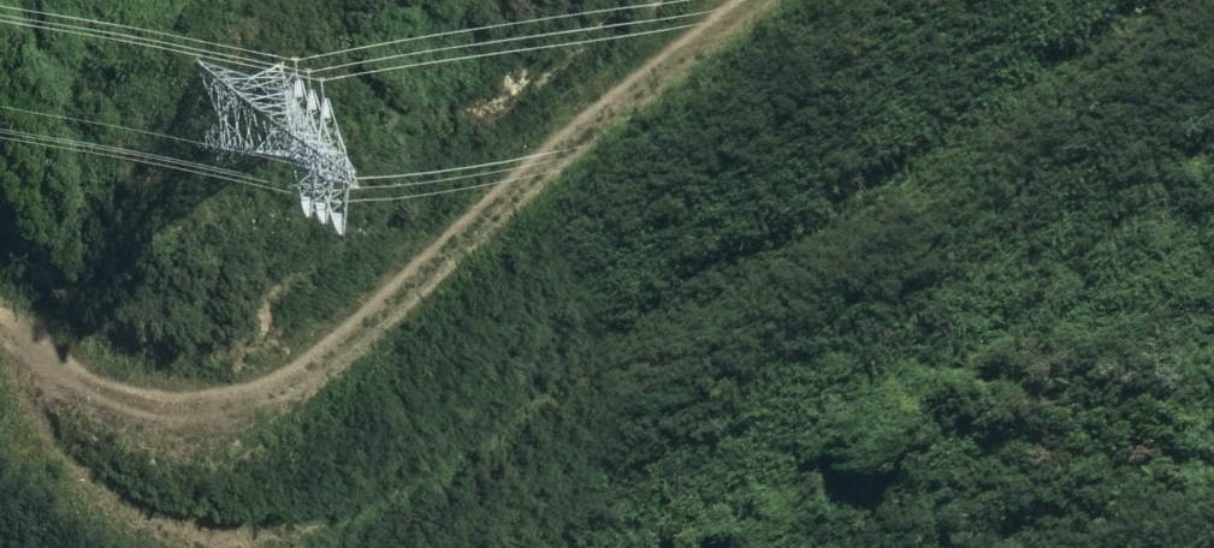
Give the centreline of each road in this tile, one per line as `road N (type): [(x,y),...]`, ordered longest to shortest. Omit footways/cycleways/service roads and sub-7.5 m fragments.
road 1 (track): [(1200,0),(454,480),(290,542),(122,530),(56,461),(13,388),(21,336)]
road 2 (track): [(0,321),(80,380),(165,407),(230,413),(304,389),(423,276),(757,0)]

